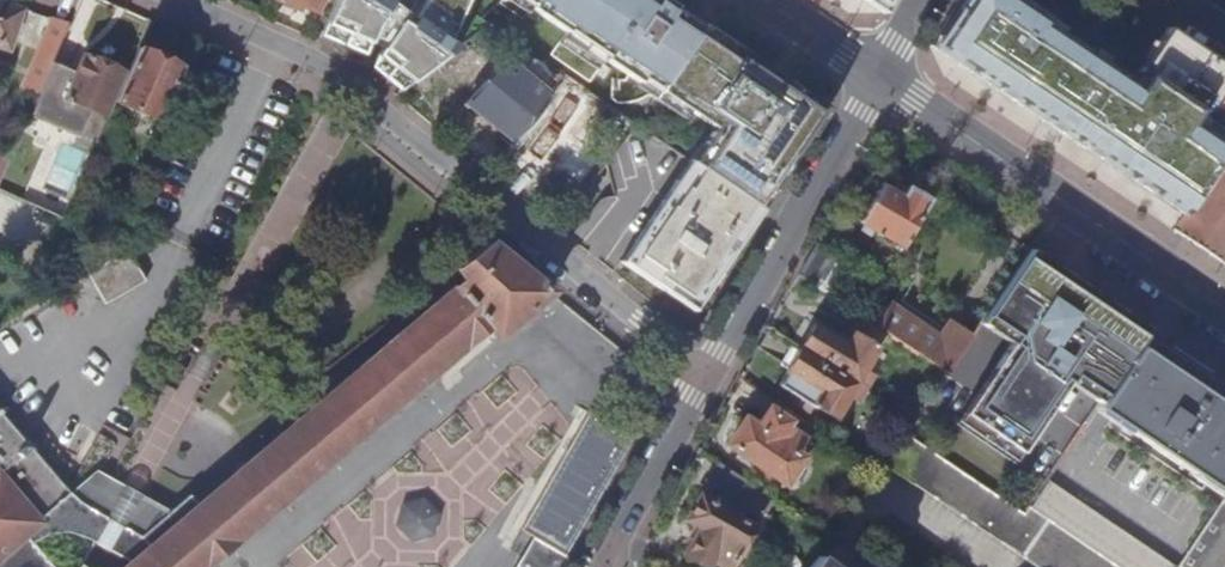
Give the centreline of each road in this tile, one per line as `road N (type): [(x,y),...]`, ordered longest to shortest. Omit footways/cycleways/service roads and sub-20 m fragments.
road 1 (residential): [(179,0),(323,66),(708,376)]
road 2 (tertiary): [(1224,312),(881,79)]
road 3 (residential): [(708,376),(881,79)]
road 4 (residential): [(605,566),(708,376)]
road 5 (tertiary): [(881,79),(764,0)]

